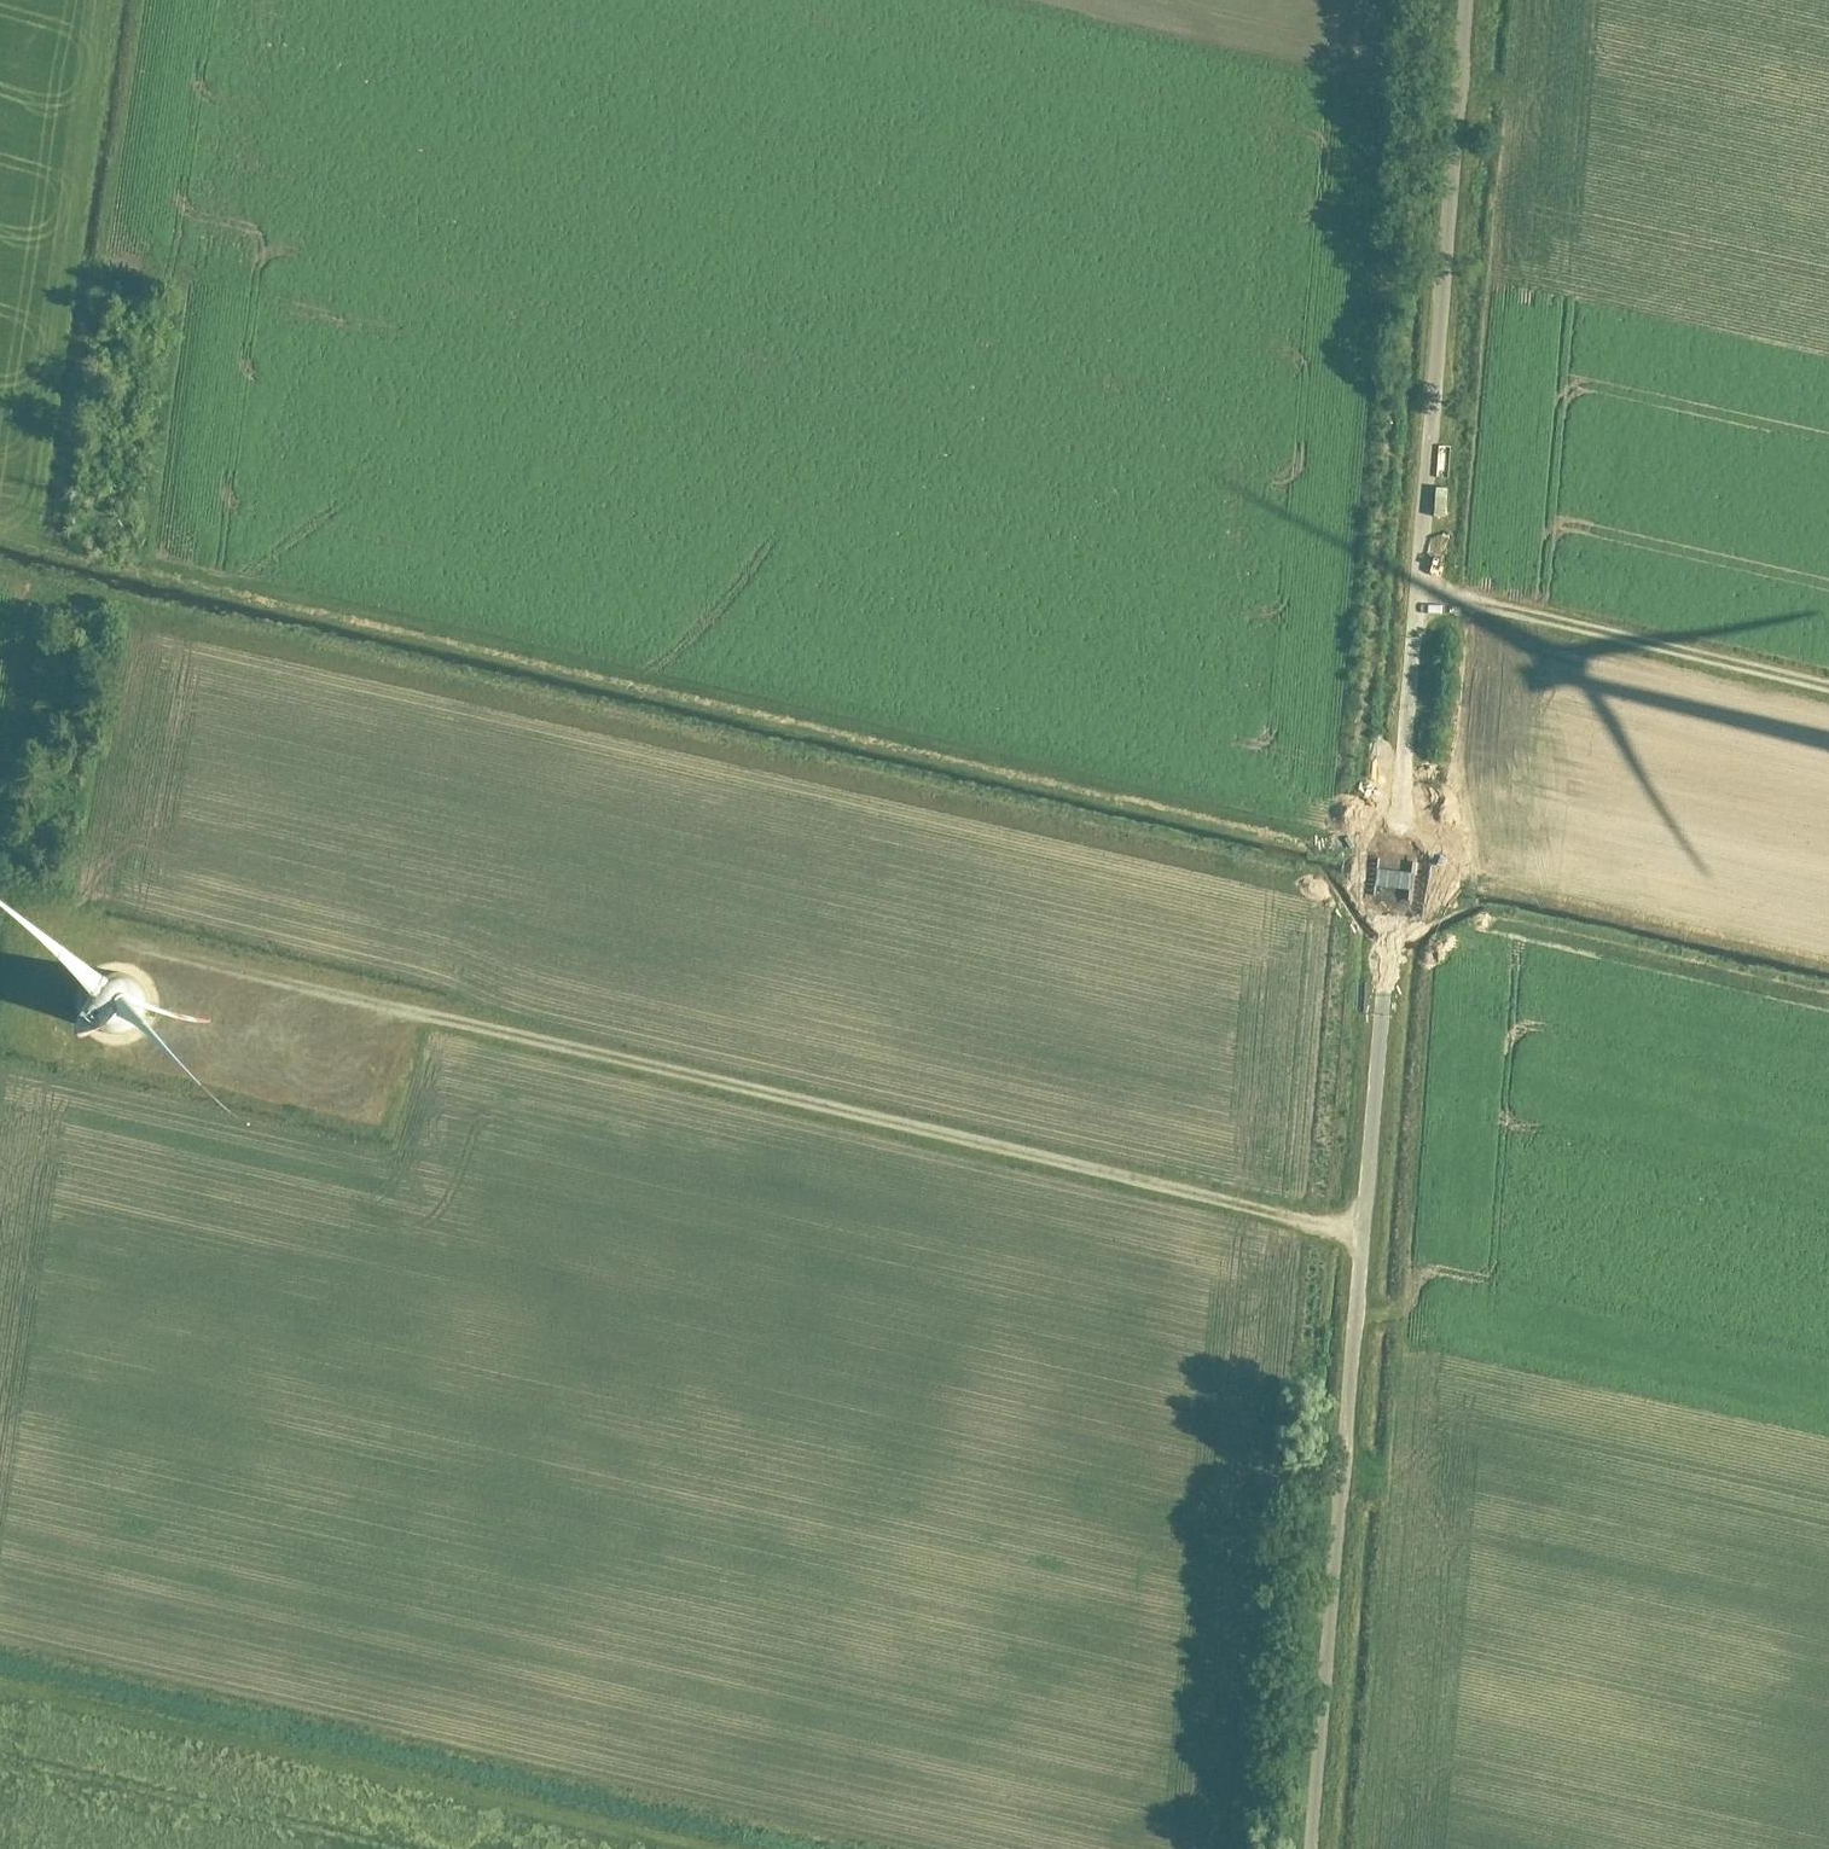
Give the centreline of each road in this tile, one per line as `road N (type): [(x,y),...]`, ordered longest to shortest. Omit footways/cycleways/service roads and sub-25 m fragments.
road 1 (unclassified): [(1308,1848),(1463,0)]

